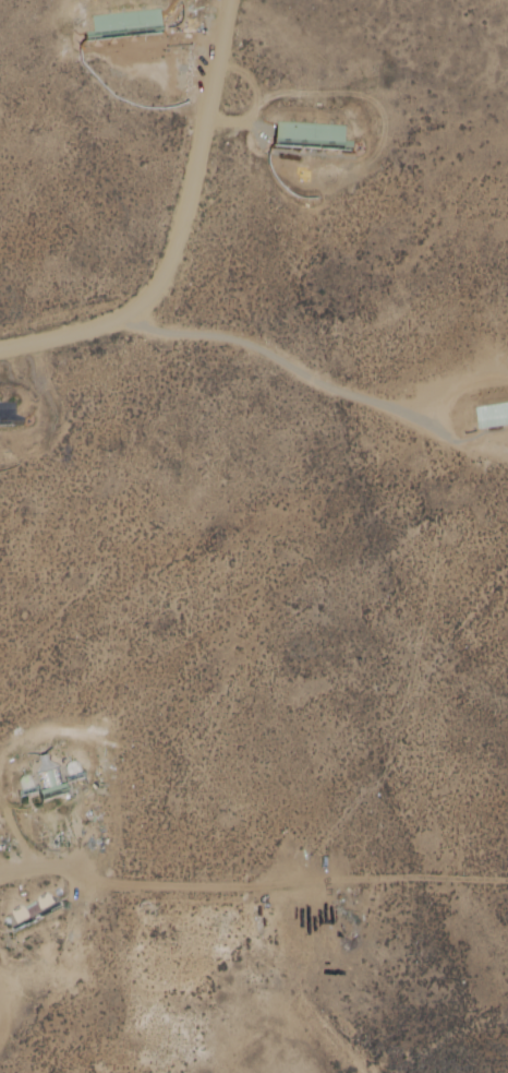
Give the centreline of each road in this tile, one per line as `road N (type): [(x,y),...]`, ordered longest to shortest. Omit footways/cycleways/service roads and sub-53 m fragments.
road 1 (residential): [(0,351),(99,331),(149,305),(195,184),(229,0)]
road 2 (residential): [(0,870),(66,870),(111,887),(316,890)]

